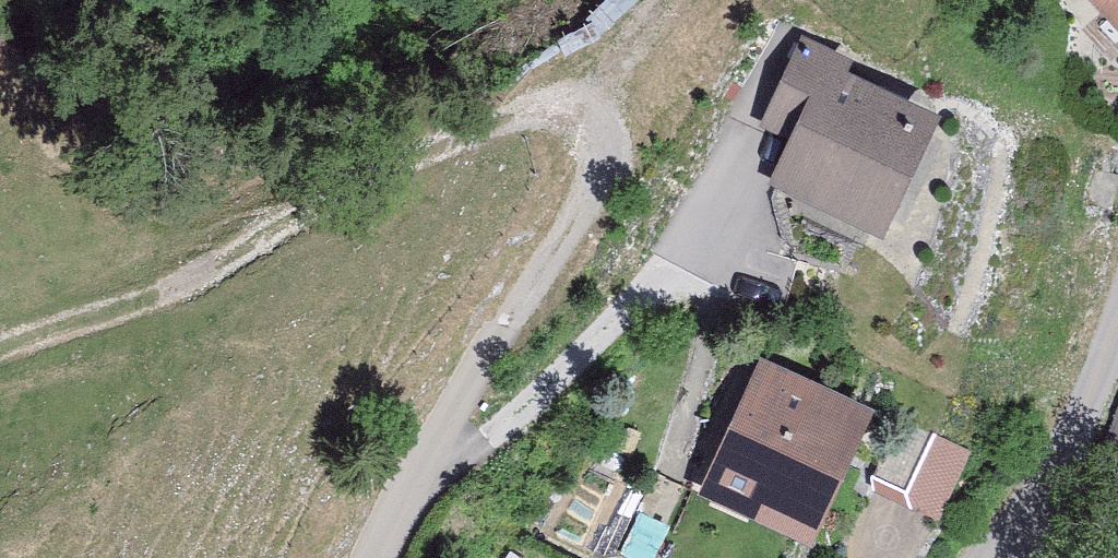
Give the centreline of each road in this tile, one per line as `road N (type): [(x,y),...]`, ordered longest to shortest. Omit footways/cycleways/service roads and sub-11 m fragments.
road 1 (track): [(506,345),(615,141),(600,113),(569,98),(505,112),(234,256),(0,351)]
road 2 (residential): [(1117,329),(1002,557)]
road 3 (residential): [(378,557),(427,449),(506,345)]

